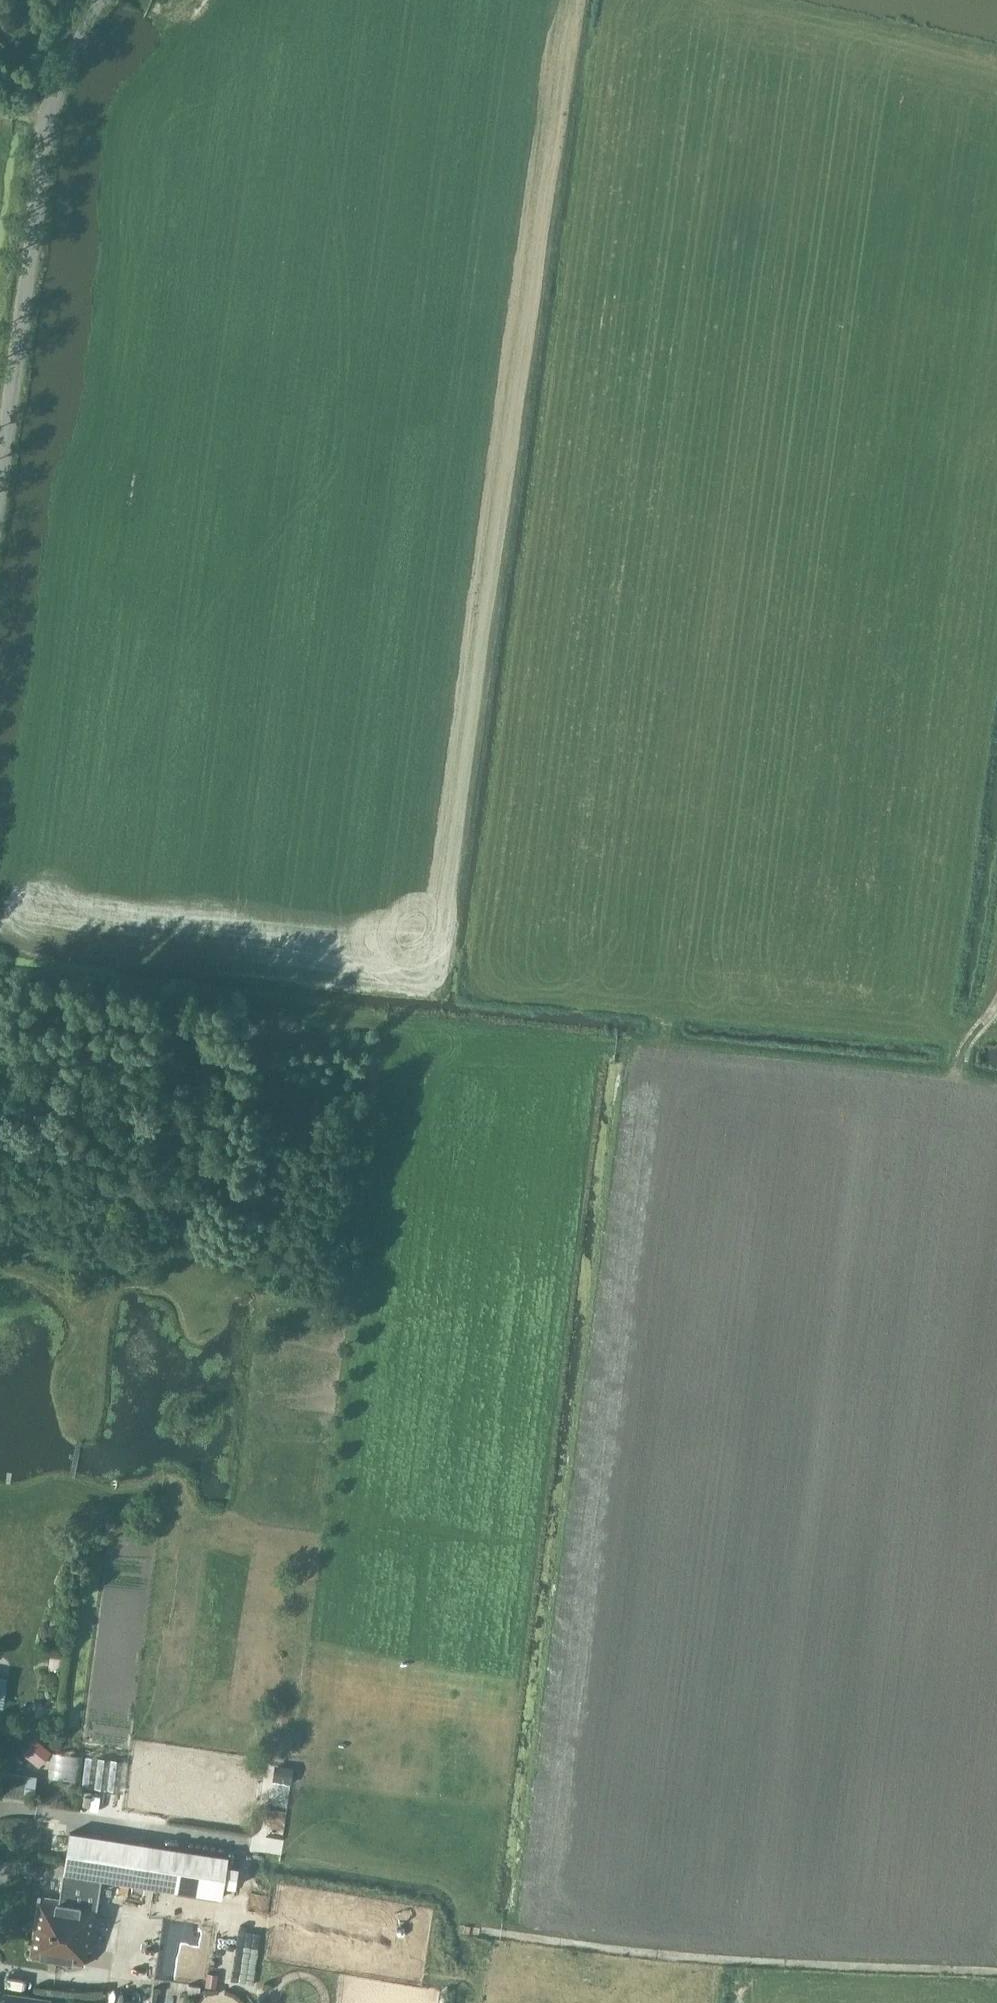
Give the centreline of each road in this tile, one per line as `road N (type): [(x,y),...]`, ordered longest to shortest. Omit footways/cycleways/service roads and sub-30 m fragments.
road 1 (track): [(473,1929),(713,1957),(996,1973)]
road 2 (tertiary): [(0,484),(51,105),(92,0)]
road 3 (track): [(996,65),(703,0)]

